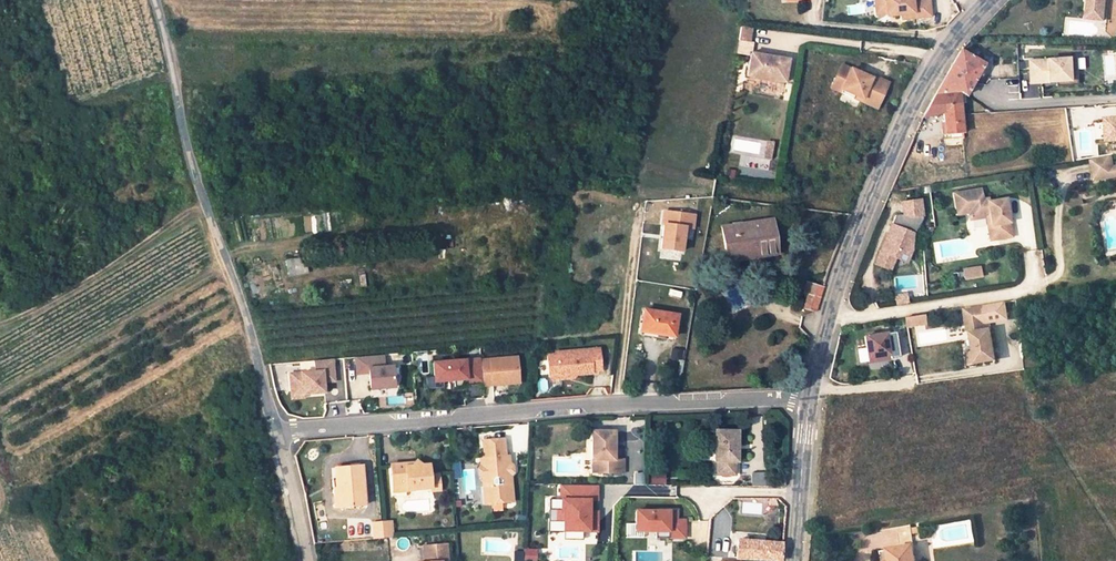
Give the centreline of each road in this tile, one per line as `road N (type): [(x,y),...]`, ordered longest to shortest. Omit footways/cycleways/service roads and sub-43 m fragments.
road 1 (residential): [(810,398),(604,405),(276,432)]
road 2 (unclassified): [(276,432),(182,135),(156,0)]
road 3 (residential): [(810,398),(836,288),(897,135),(952,40),(988,0)]
road 4 (residential): [(794,560),(810,398)]
road 5 (residential): [(276,432),(304,560)]

